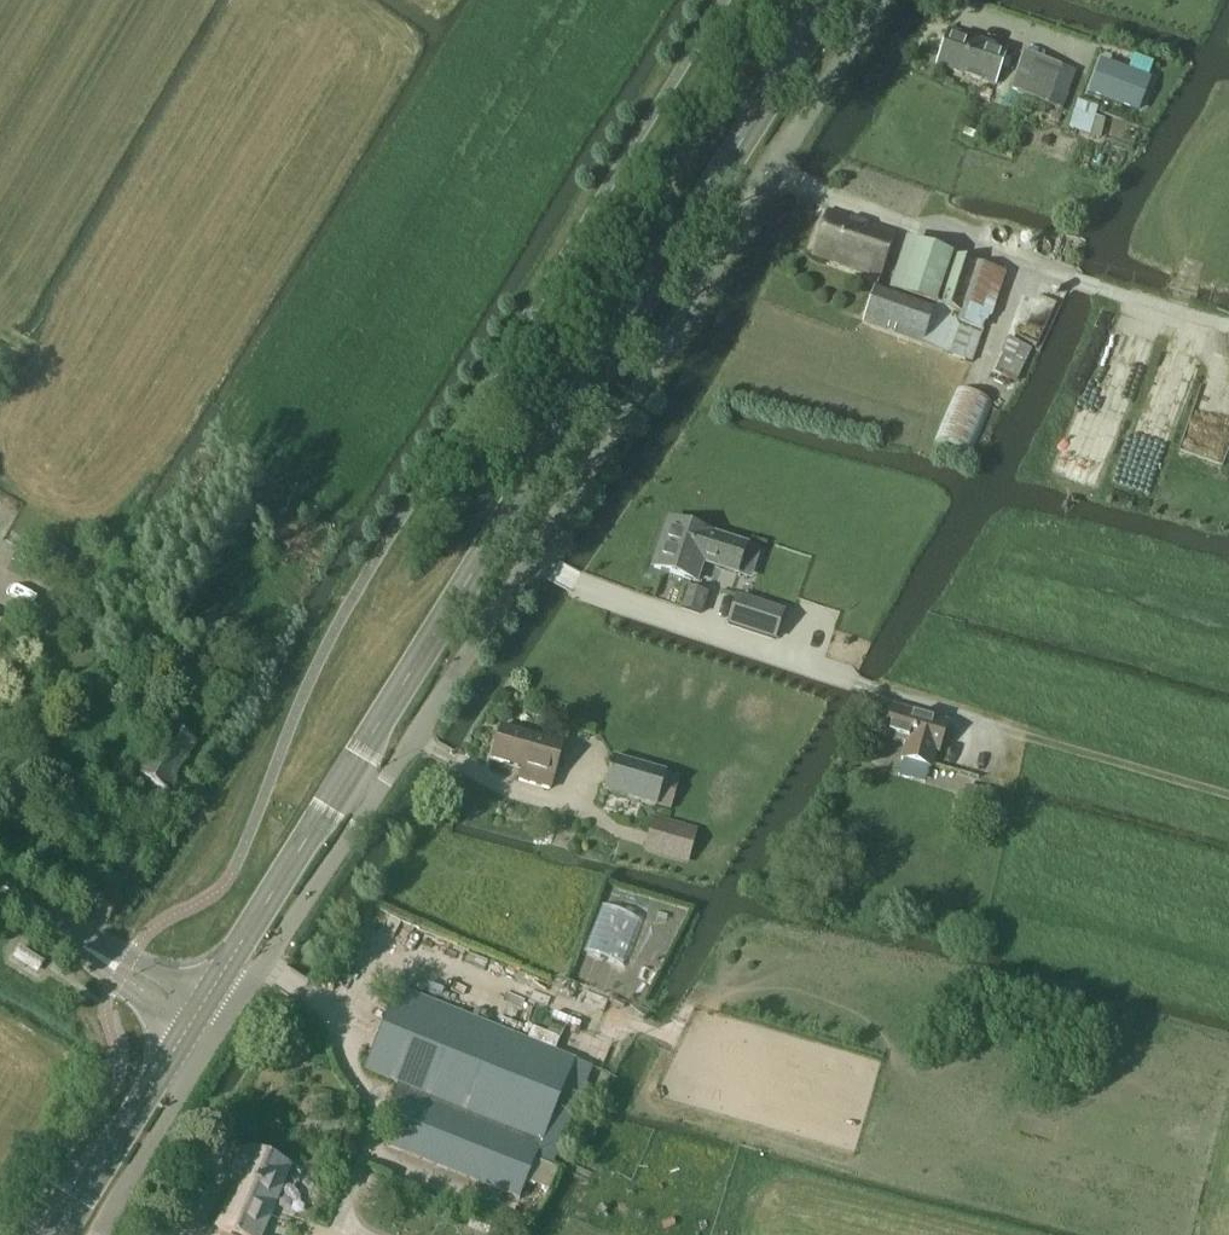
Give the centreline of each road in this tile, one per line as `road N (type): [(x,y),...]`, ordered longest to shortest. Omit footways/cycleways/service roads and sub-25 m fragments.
road 1 (unclassified): [(875,0),(602,458),(221,1029)]
road 2 (primary): [(207,998),(832,0)]
road 3 (track): [(1228,795),(995,727)]
road 4 (unclassified): [(100,1234),(221,1029)]
road 5 (primary): [(60,1234),(185,1033)]
road 6 (unclassified): [(207,998),(56,929)]
road 7 (unclassified): [(56,929),(185,1033)]

